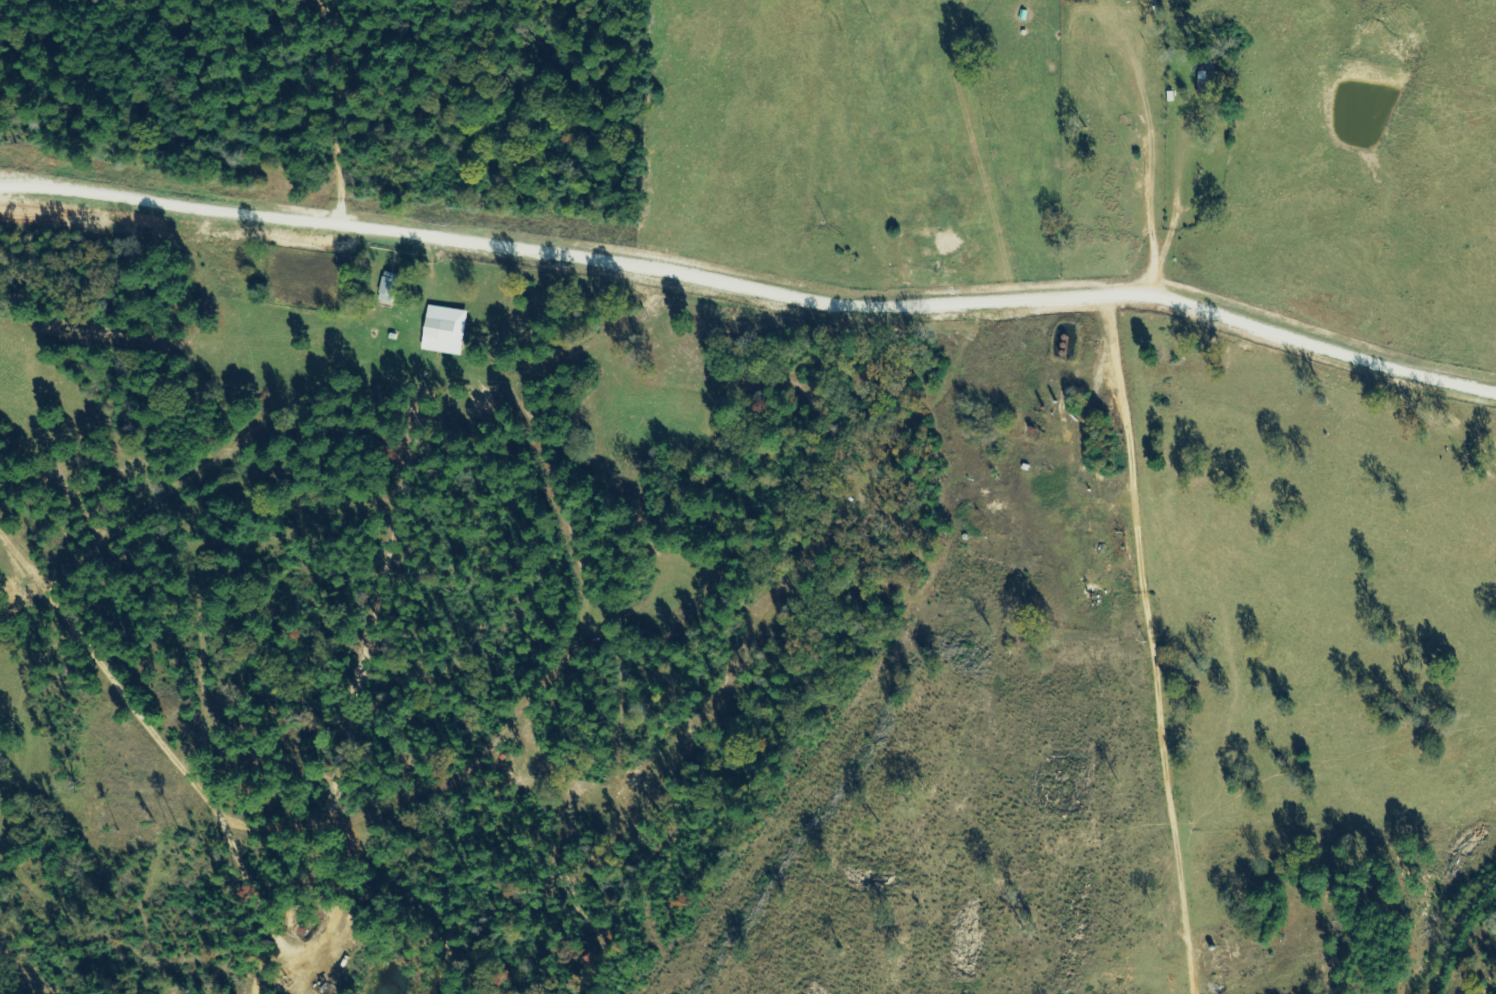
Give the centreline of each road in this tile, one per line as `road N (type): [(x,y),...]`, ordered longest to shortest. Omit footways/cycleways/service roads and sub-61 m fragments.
road 1 (residential): [(0,201),(619,266),(833,336),(1017,310),(1196,310),(1495,372)]
road 2 (residential): [(0,589),(126,585),(203,668),(184,930),(24,993)]
road 3 (residential): [(1017,310),(997,165),(977,130),(967,55),(973,0)]

